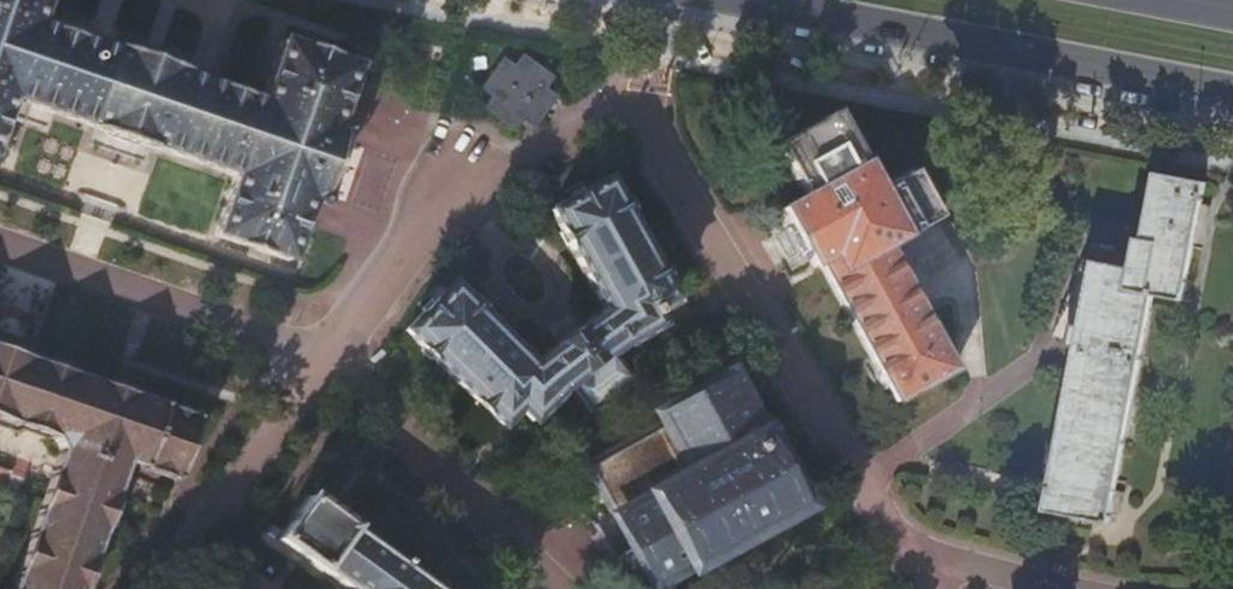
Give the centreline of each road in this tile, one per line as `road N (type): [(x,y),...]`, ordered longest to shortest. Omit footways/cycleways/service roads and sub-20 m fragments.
road 1 (primary): [(726,0),(1232,95)]

